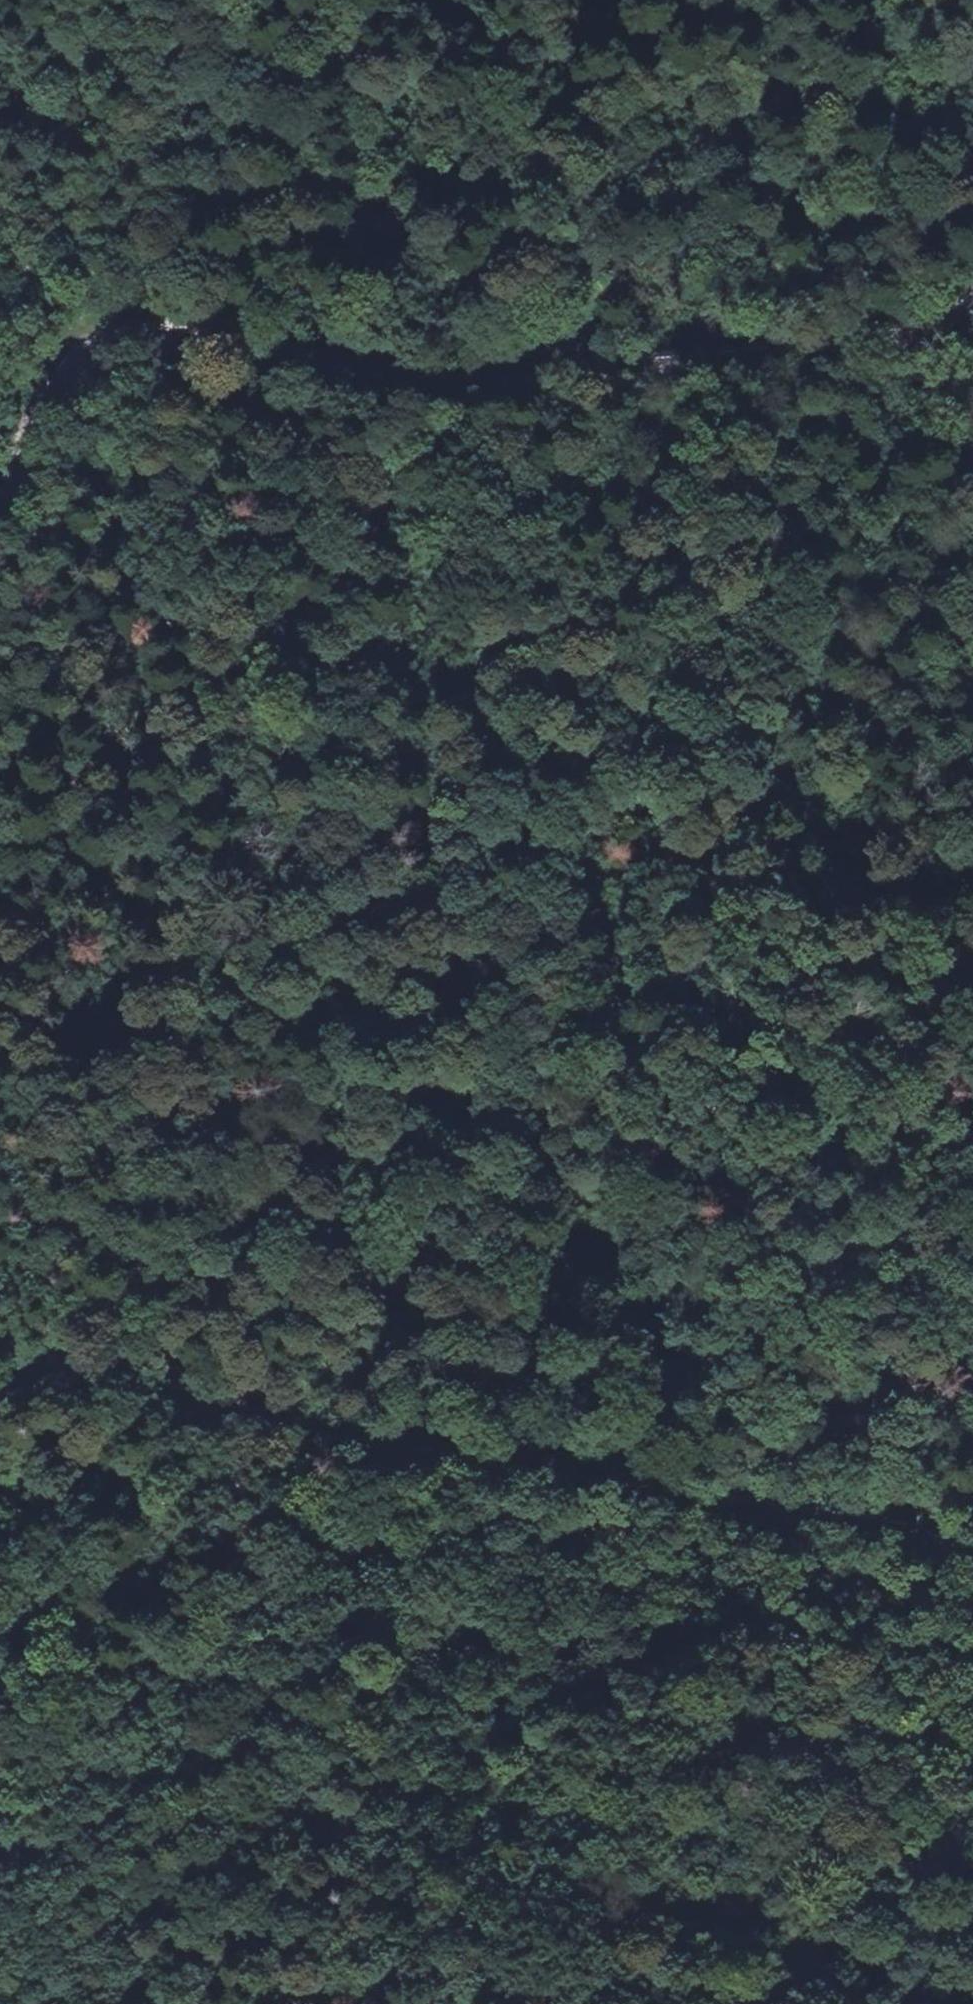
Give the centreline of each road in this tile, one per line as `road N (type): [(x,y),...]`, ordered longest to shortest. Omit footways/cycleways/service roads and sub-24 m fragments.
road 1 (unclassified): [(0,481),(25,460),(63,386),(109,343),(175,332),(475,367),(714,364),(883,344),(948,327),(972,308)]
road 2 (unclassified): [(972,1565),(877,1514),(434,1447),(151,1379),(75,1374),(0,1389)]

